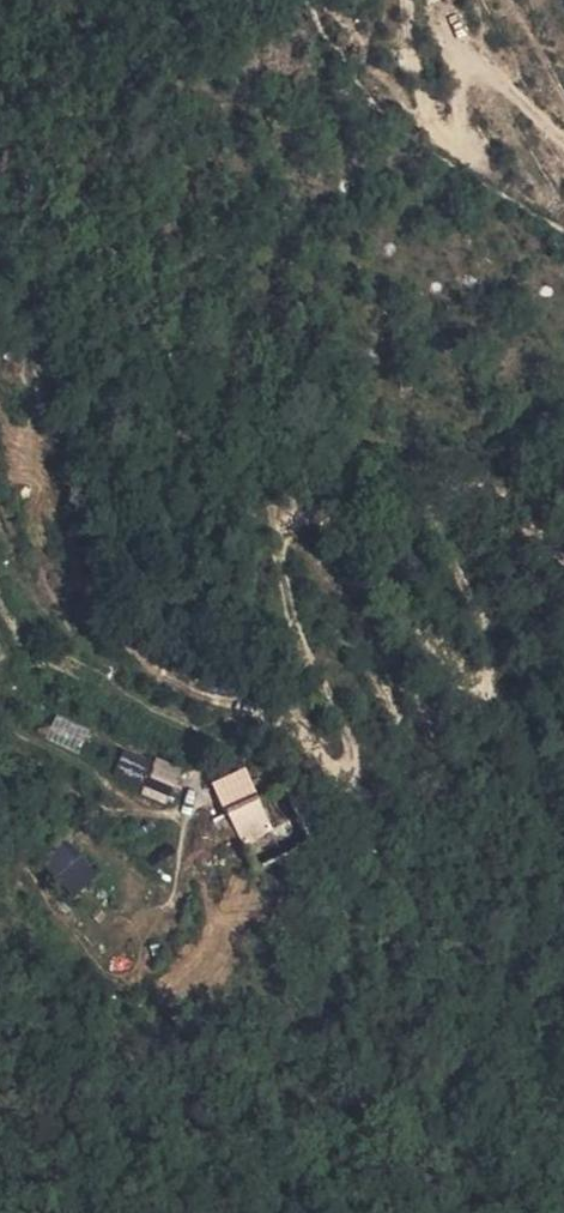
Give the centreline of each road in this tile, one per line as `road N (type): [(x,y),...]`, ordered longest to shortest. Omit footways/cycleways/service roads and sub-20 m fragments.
road 1 (track): [(563,552),(498,505),(491,704),(315,490),(370,779),(180,661)]

